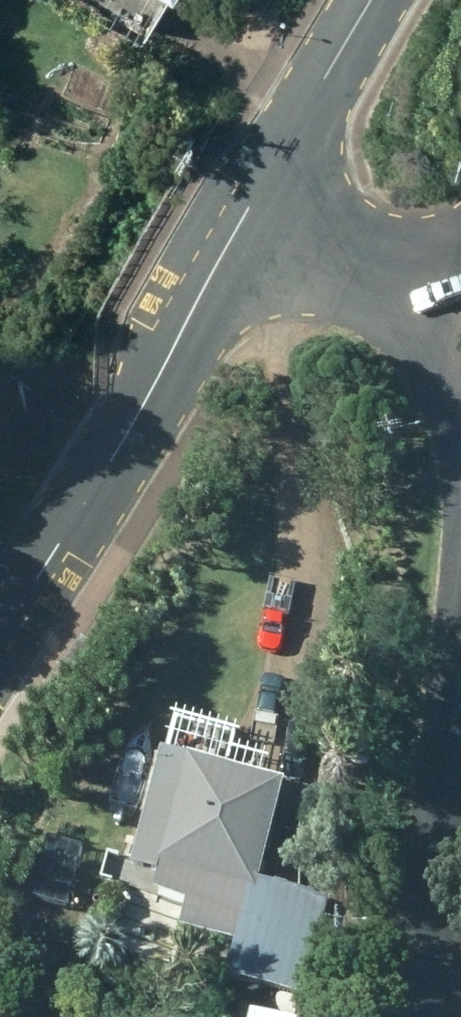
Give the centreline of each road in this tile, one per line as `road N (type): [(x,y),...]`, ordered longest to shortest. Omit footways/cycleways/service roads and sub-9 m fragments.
road 1 (tertiary): [(239,228),(0,631)]
road 2 (unclassified): [(460,643),(431,953),(434,1016)]
road 3 (tertiary): [(374,0),(239,228)]
road 4 (unclassified): [(460,292),(239,228)]

